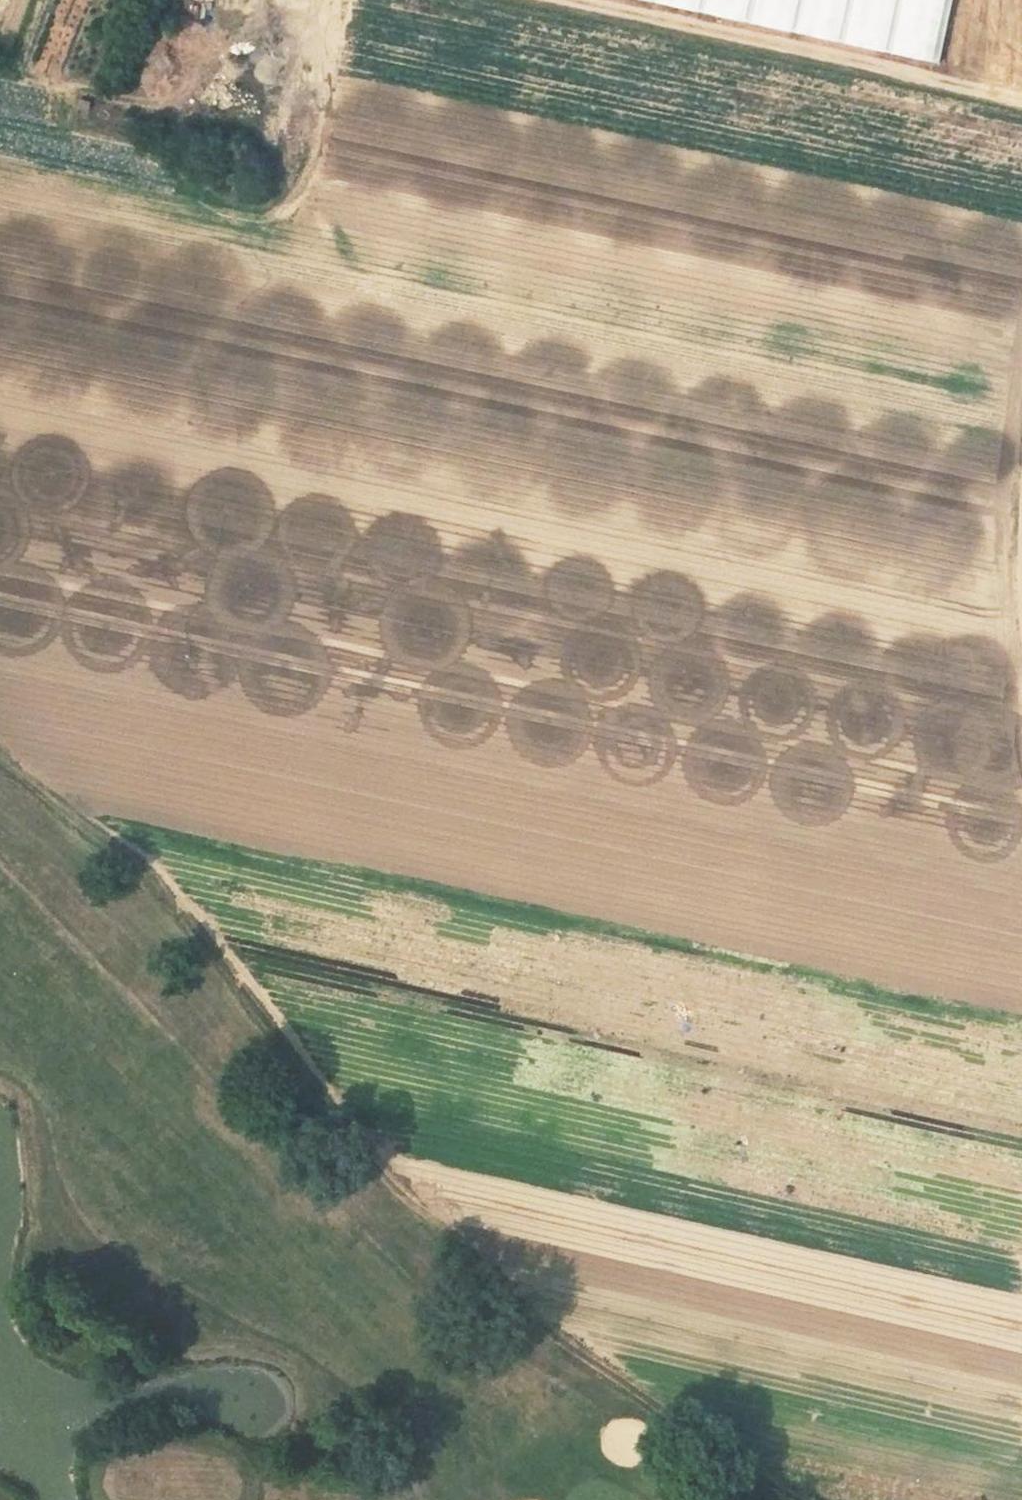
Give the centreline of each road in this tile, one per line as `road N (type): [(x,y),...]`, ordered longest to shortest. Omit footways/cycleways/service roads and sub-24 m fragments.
road 1 (track): [(792,1499),(594,1363),(425,1229),(204,935),(77,816),(0,764)]

